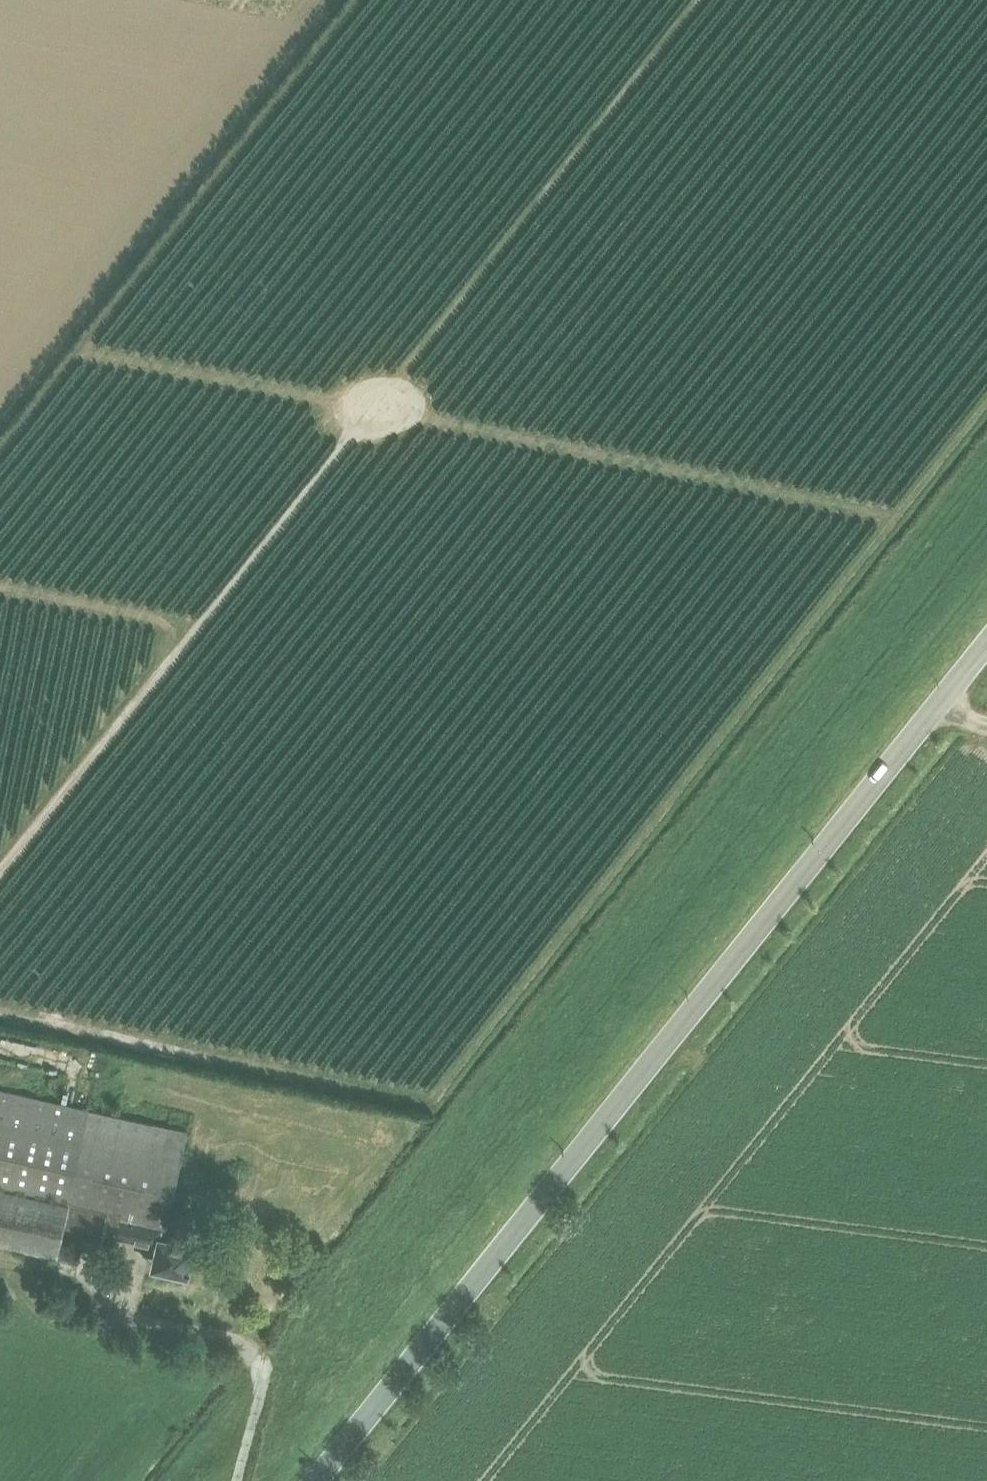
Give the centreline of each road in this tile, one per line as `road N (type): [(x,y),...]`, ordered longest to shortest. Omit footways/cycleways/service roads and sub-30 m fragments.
road 1 (secondary): [(315,1480),(986,640)]

